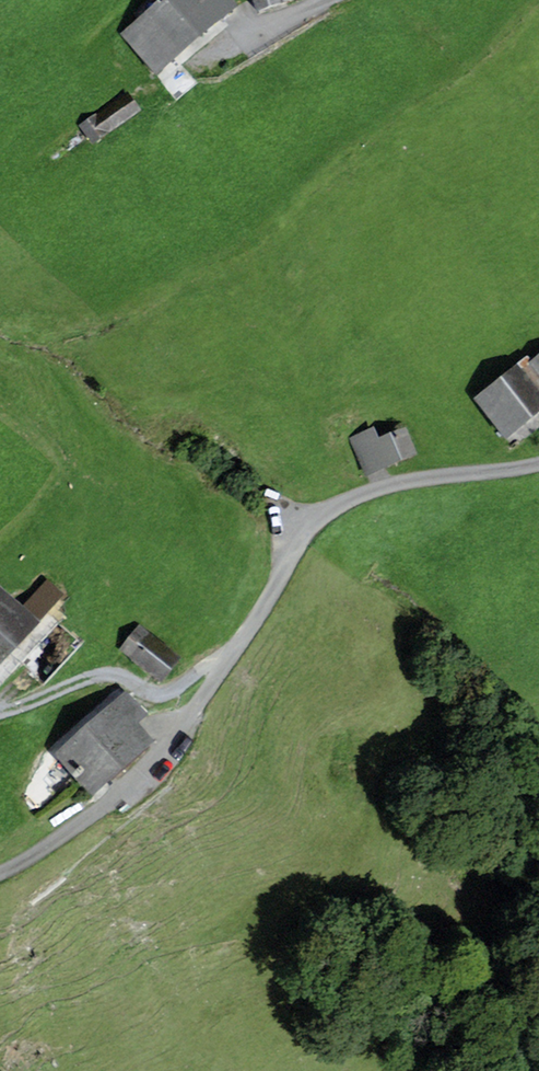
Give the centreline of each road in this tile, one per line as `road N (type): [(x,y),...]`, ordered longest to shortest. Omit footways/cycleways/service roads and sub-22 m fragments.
road 1 (unclassified): [(538,463),(415,480),(324,514),(159,754),(68,832),(0,873)]

